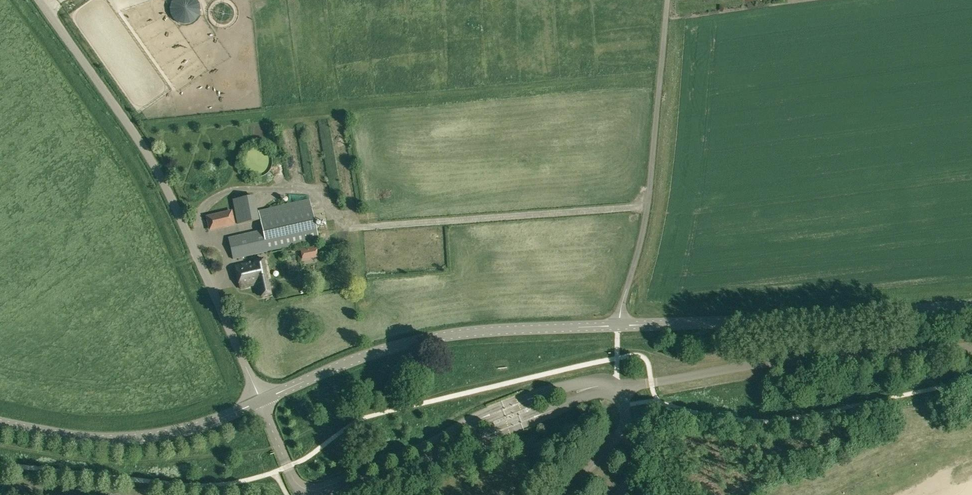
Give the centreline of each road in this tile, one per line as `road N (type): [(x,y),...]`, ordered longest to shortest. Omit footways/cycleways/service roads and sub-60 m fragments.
road 1 (tertiary): [(261,401),(354,358),(466,333),(971,305)]
road 2 (unclassified): [(261,401),(154,165),(40,0)]
road 3 (track): [(617,326),(647,204),(667,0)]
road 4 (tertiary): [(261,401),(203,425),(134,438),(0,423)]

